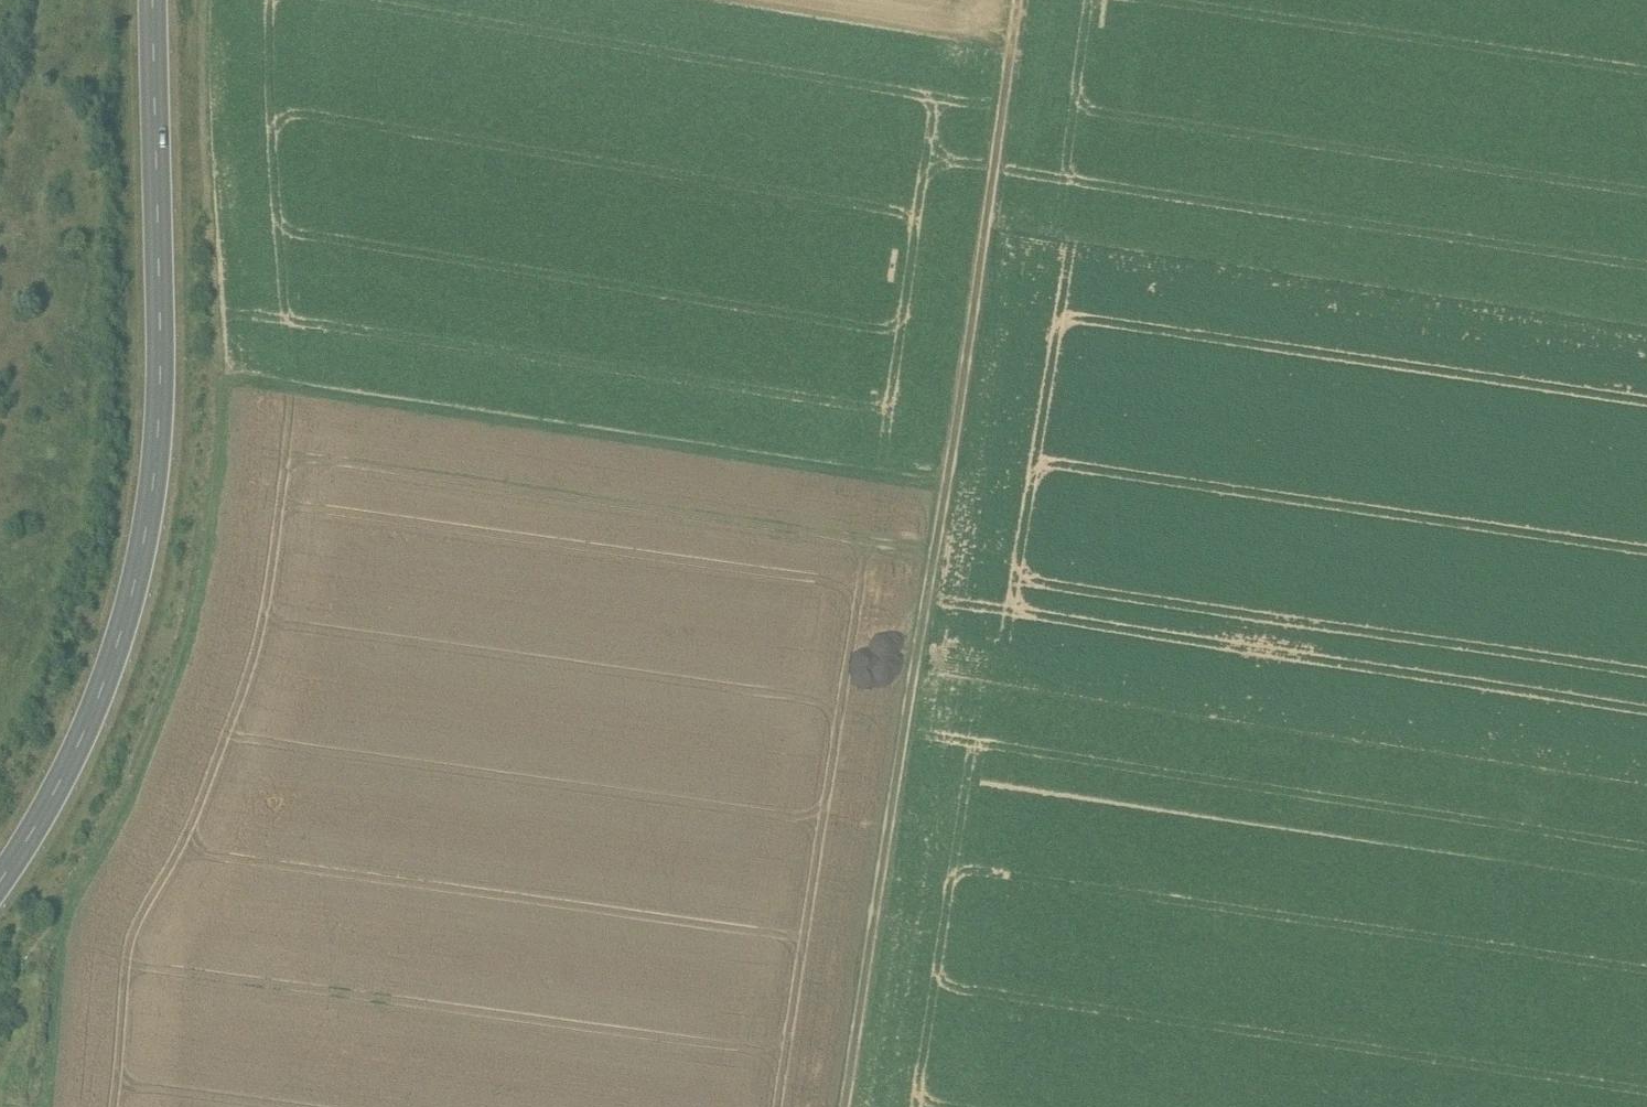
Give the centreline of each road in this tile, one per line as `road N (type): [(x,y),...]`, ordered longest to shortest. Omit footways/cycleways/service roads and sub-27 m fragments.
road 1 (track): [(1027,0),(856,1106)]
road 2 (tertiary): [(151,0),(161,359),(144,535),(118,641),(79,737),(0,873)]

